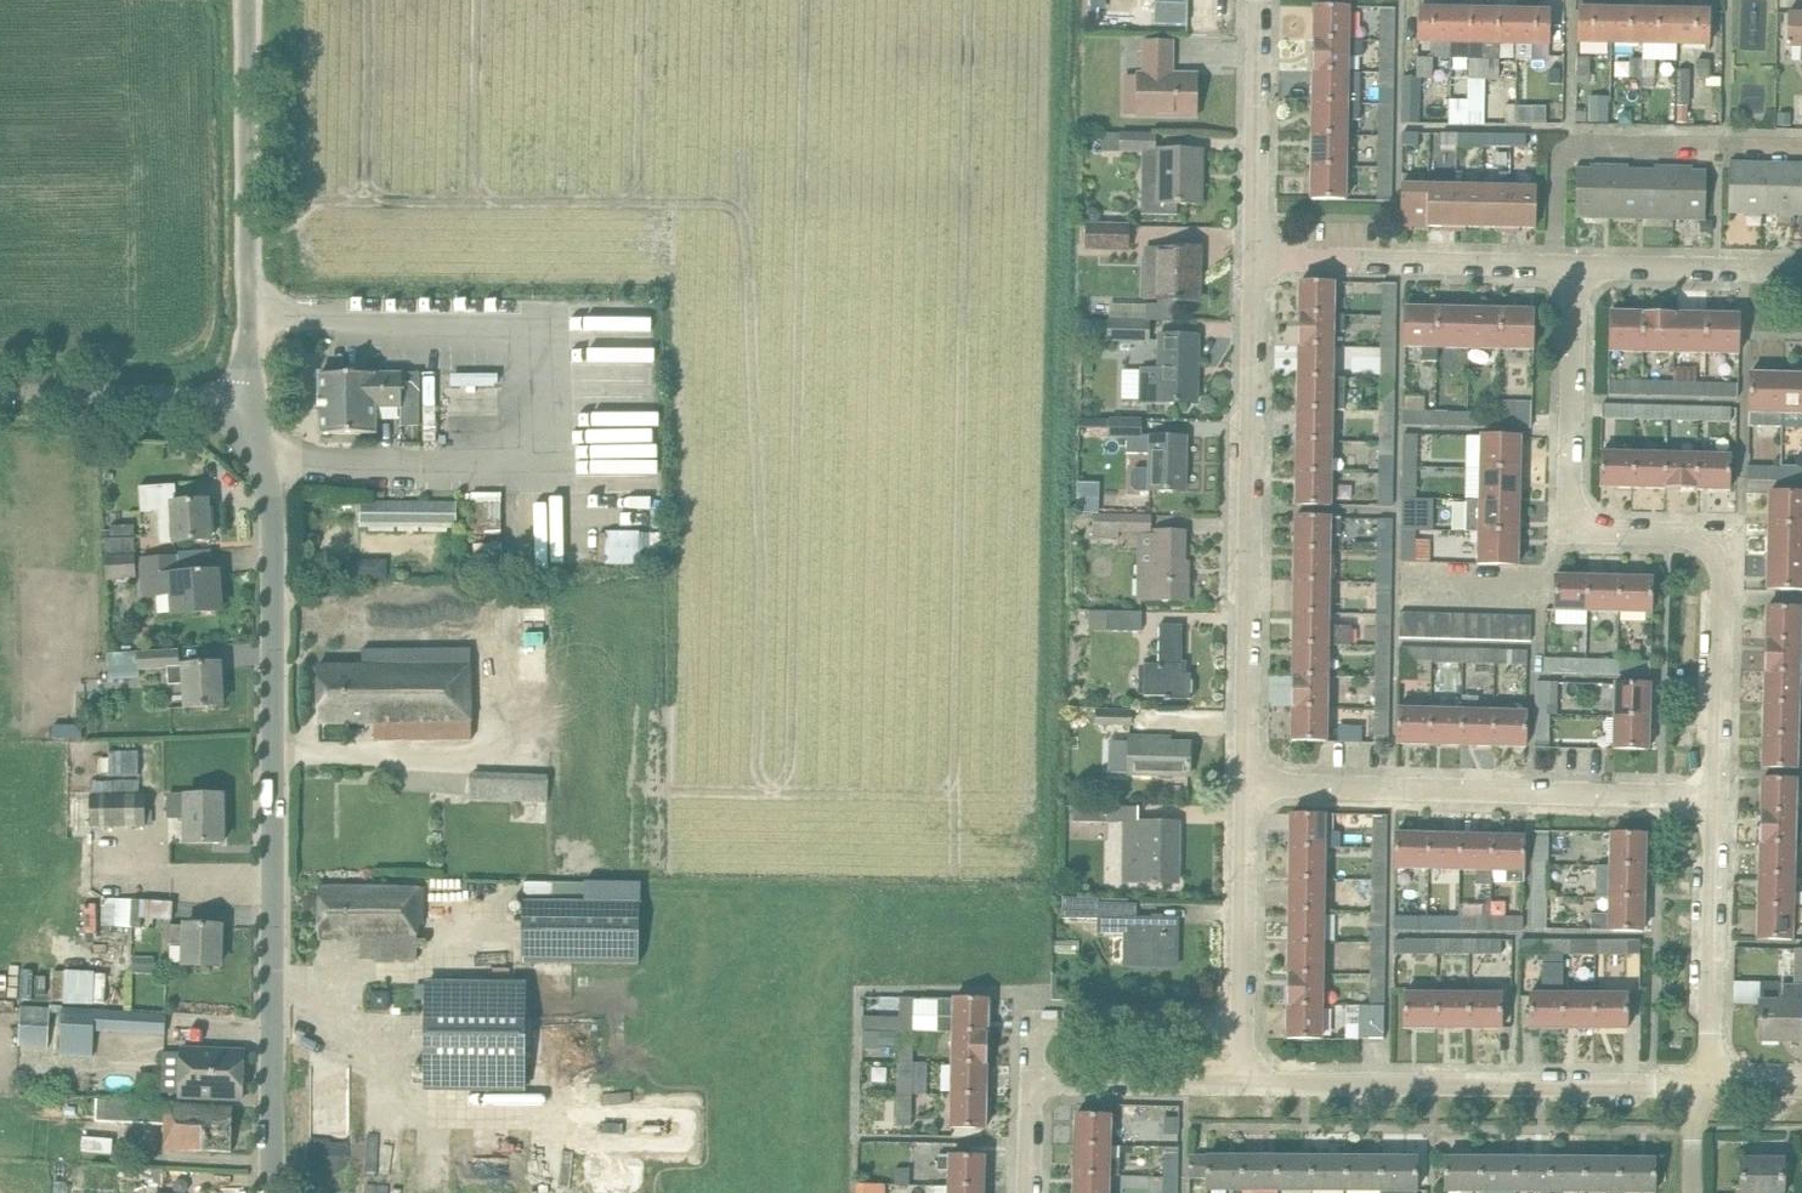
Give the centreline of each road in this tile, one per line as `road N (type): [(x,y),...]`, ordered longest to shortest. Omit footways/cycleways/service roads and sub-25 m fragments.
road 1 (tertiary): [(272,1192),(272,497),(246,419)]
road 2 (residential): [(1713,801),(1721,557),(1703,535),(1580,533),(1570,524),(1570,265)]
road 3 (residential): [(1244,788),(1254,256)]
road 4 (residential): [(1713,801),(1244,788)]
road 5 (residential): [(1239,1080),(1708,1082)]
road 6 (unclassified): [(246,419),(247,0)]
road 7 (residential): [(1557,264),(1558,159),(1566,144),(1580,138),(1801,144)]
road 8 (residential): [(1557,264),(1254,256)]
road 9 (residential): [(1708,1082),(1713,801)]
road 10 (residential): [(1032,1076),(1033,1017),(1240,1022)]
road 11 (residential): [(1254,256),(1259,0)]
road 12 (tertiary): [(246,419),(176,399),(0,394)]
road 13 (residential): [(1240,1022),(1244,788)]
road 14 (residential): [(1801,268),(1570,265)]
road 15 (residential): [(1032,1076),(1239,1080)]

